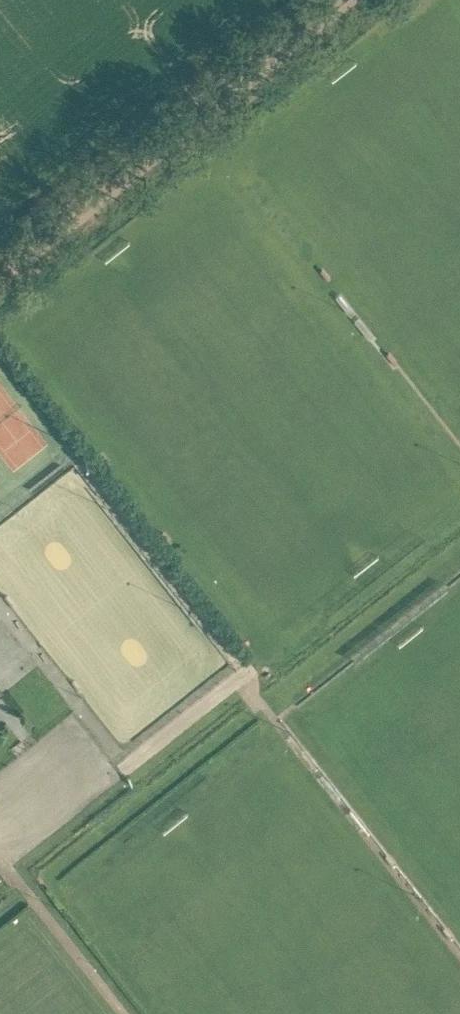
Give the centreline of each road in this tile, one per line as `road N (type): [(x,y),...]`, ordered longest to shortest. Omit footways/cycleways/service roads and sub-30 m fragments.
road 1 (track): [(0,270),(342,0)]

